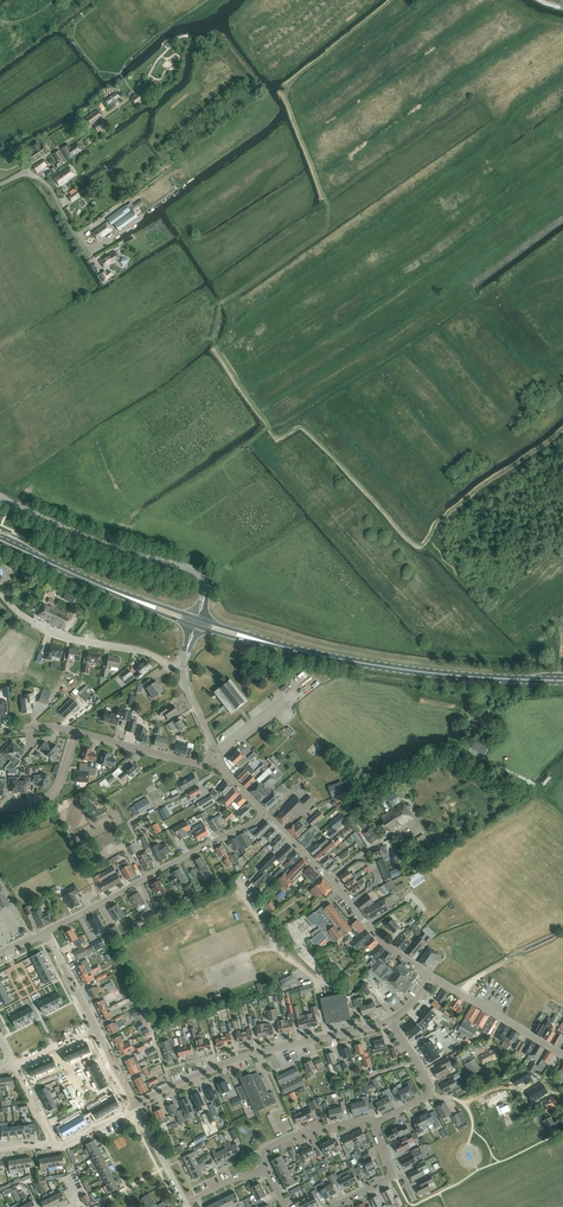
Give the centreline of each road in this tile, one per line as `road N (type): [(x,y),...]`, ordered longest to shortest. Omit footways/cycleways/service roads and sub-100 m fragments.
road 1 (residential): [(135,1103),(248,1055),(389,1021)]
road 2 (primary): [(562,680),(429,672),(309,653)]
road 3 (unclassified): [(43,934),(266,813)]
road 4 (unclassified): [(205,593),(190,568),(100,543),(0,497)]
road 5 (residential): [(183,666),(52,631),(0,592)]
road 6 (tertiary): [(562,1055),(432,976)]
road 7 (unclassified): [(217,756),(200,765),(76,731)]
road 8 (tertiary): [(432,976),(379,937),(329,878)]
road 9 (residential): [(377,1123),(430,1089),(389,1021)]
road 10 (residential): [(377,1123),(365,1118),(289,1137),(266,1149),(262,1172)]
road 11 (residential): [(24,172),(129,99)]
road 12 (primary): [(76,575),(190,624)]
road 13 (primary): [(192,617),(76,575)]
road 14 (unclassified): [(0,807),(52,794),(76,731)]

